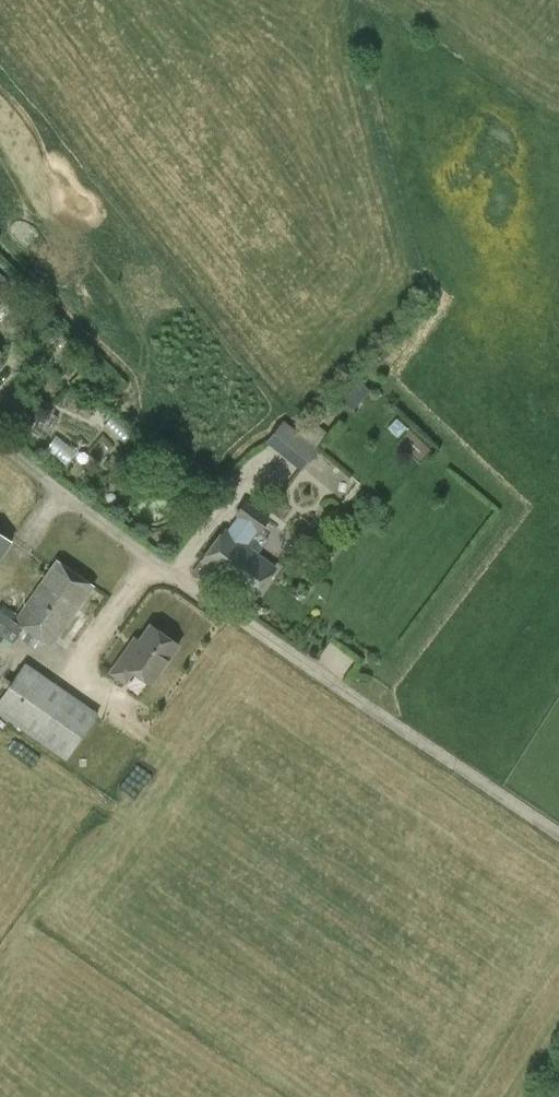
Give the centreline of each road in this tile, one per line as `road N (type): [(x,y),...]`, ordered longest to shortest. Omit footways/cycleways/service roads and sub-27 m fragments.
road 1 (unclassified): [(558,836),(204,592),(0,437)]

